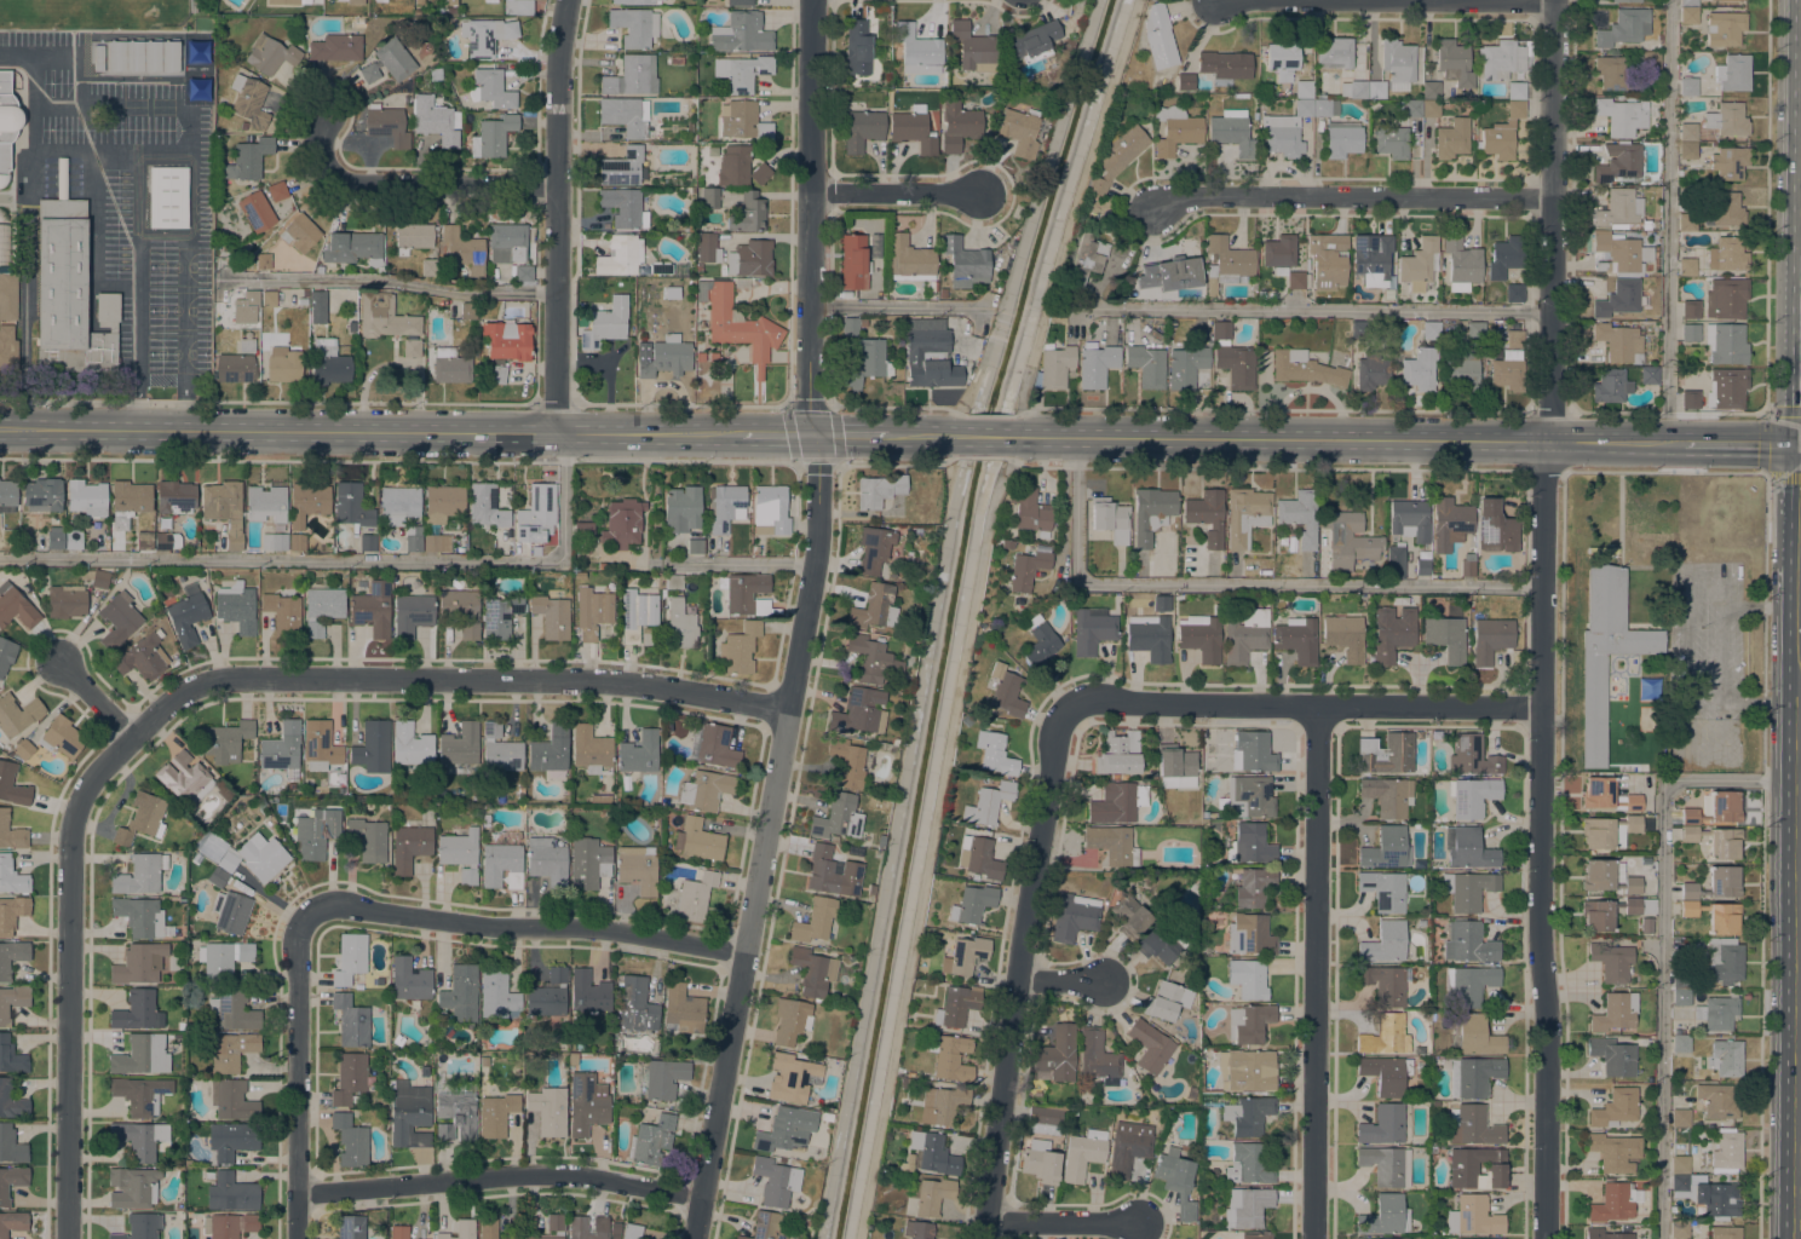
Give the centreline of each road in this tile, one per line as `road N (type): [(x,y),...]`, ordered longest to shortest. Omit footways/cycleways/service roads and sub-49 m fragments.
road 1 (residential): [(1547,1238),(1542,910),(1558,0)]
road 2 (tertiary): [(693,1238),(813,563),(816,436)]
road 3 (residential): [(789,708),(600,680),(254,676),(212,680),(174,697),(132,737),(59,662)]
road 4 (secondary): [(742,436),(0,432)]
road 5 (secondary): [(1685,444),(1008,437)]
road 6 (primary): [(1792,1238),(1794,635)]
road 7 (residential): [(987,1238),(1018,980),(1068,703)]
road 8 (residential): [(1317,1238),(1319,707)]
road 9 (residential): [(66,1238),(70,839),(91,777),(132,737)]
road 10 (residential): [(1544,708),(1068,703)]
road 11 (residential): [(307,912),(334,903),(479,926),(599,929),(743,953)]
road 12 (tertiary): [(816,436),(814,0)]
road 13 (residential): [(557,433),(562,60),(570,0)]
road 14 (residential): [(701,1197),(537,1174),(297,1194)]
road 15 (residential): [(1554,202),(1202,198),(1157,211)]
road 16 (residential): [(1558,0),(1216,1)]
road 17 (residential): [(296,1238),(293,937),(307,912)]
road 18 (residential): [(558,188),(333,188),(318,148),(320,122)]
road 19 (primary): [(1794,635),(1799,445)]
road 20 (primary): [(1799,445),(1799,255)]
road 21 (primary): [(1799,255),(1800,70)]
road 22 (residential): [(811,194),(983,194)]
road 23 (residential): [(989,1224),(1140,1224)]

